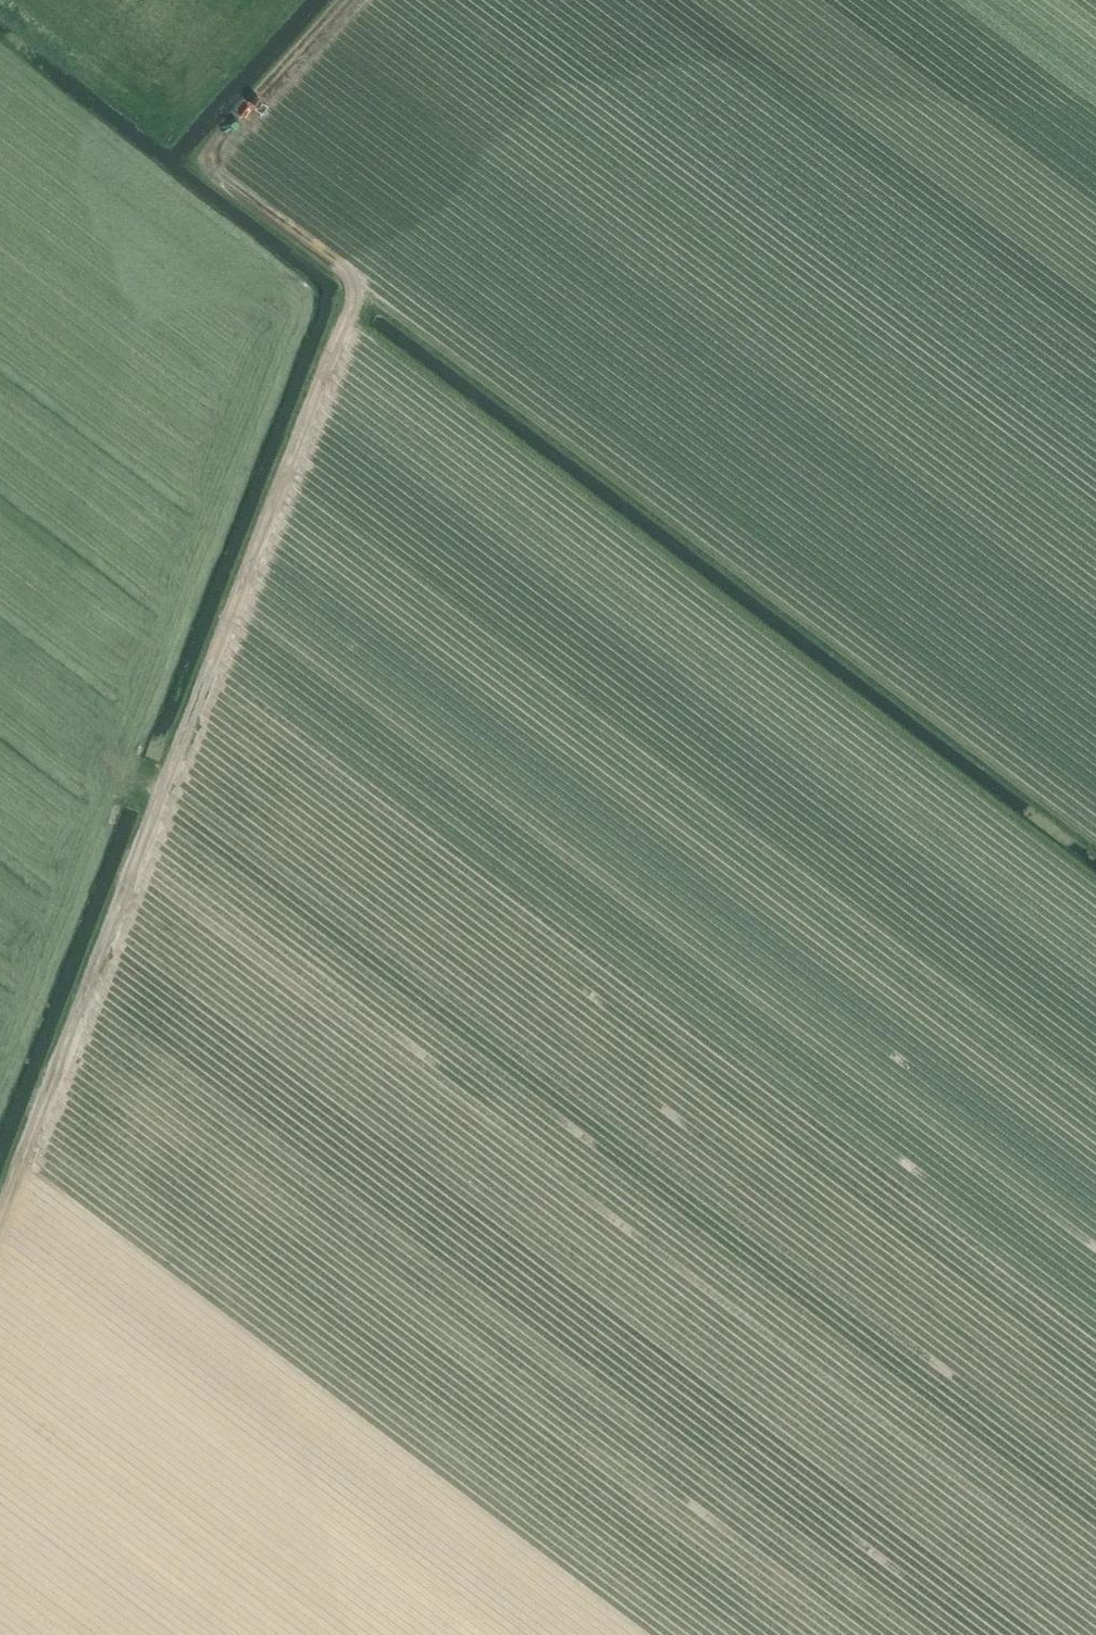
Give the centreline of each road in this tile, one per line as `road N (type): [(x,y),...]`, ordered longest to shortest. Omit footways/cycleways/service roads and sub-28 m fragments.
road 1 (track): [(344,0),(213,145),(211,170),(359,286),(92,975)]
road 2 (track): [(0,1216),(92,975)]

